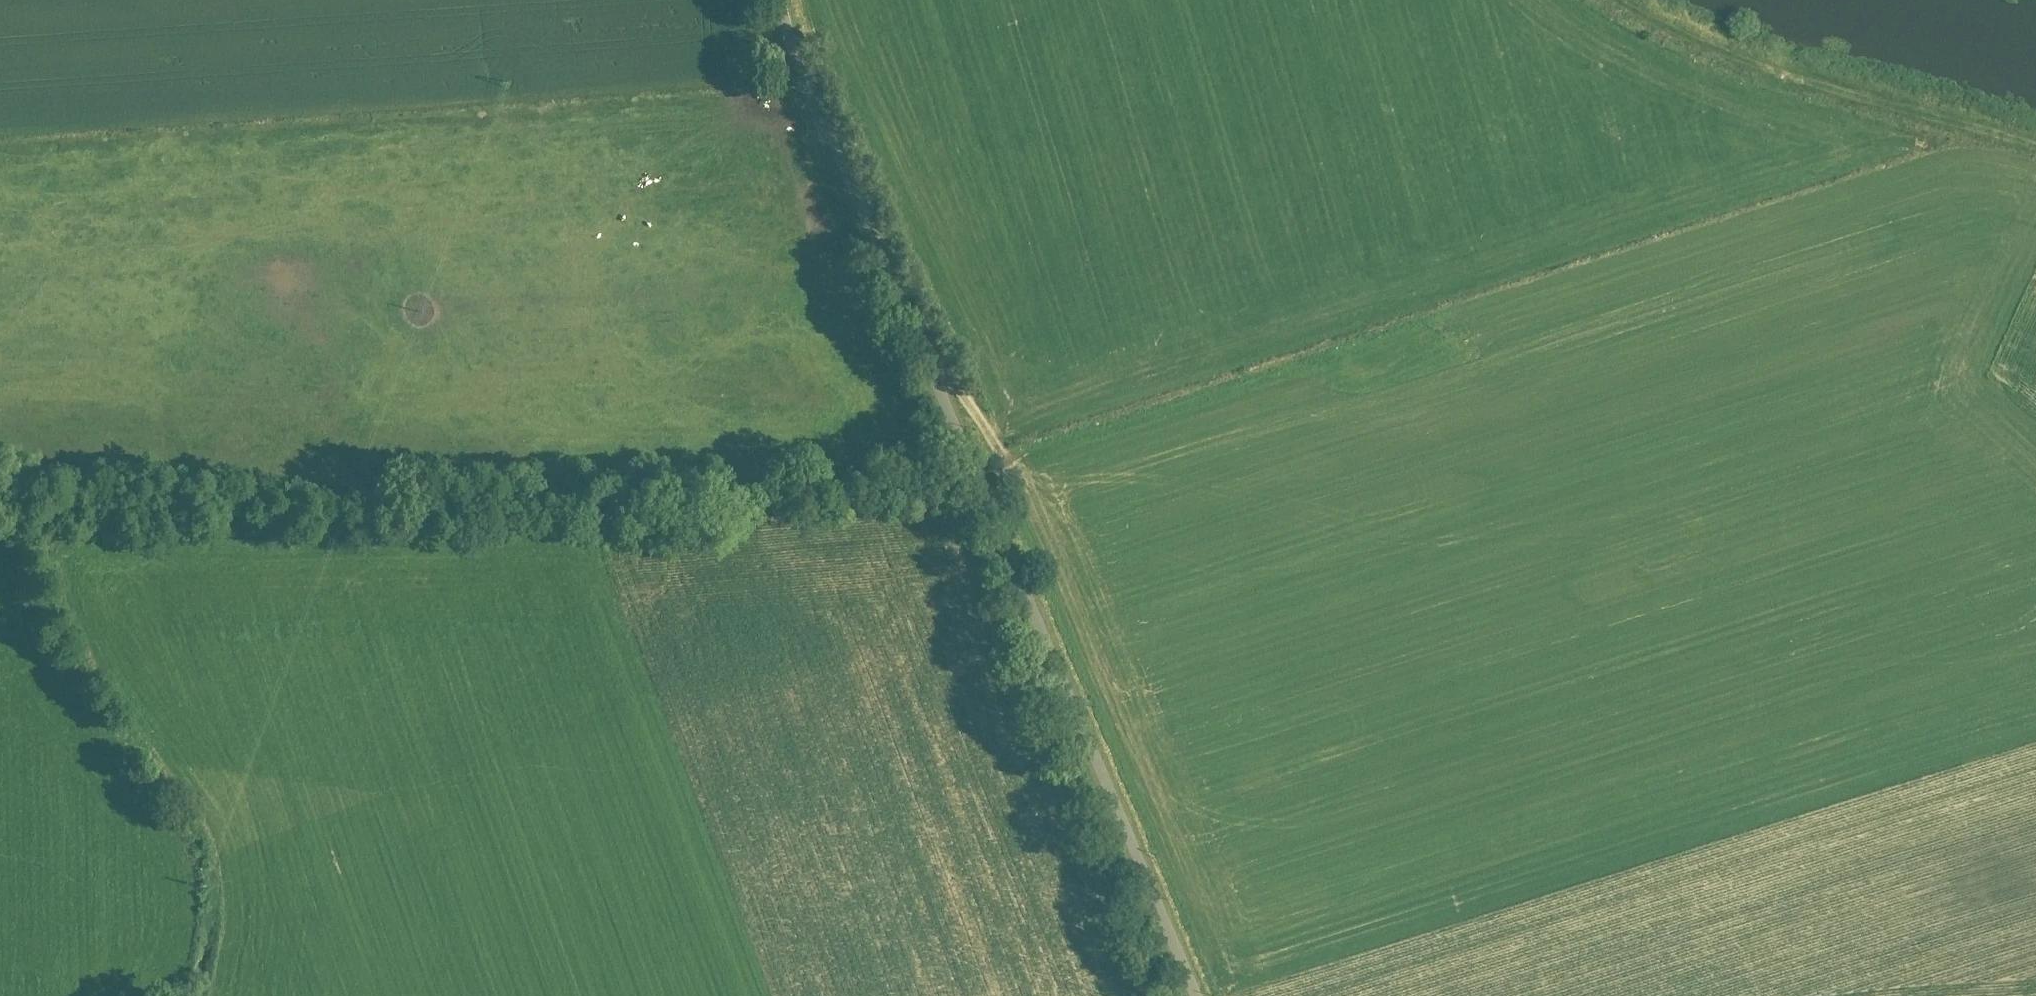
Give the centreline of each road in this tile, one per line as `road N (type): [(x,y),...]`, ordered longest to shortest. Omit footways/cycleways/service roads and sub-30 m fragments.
road 1 (track): [(1201,995),(777,60),(775,0)]
road 2 (track): [(2035,172),(1927,128),(1671,52),(1582,0)]

